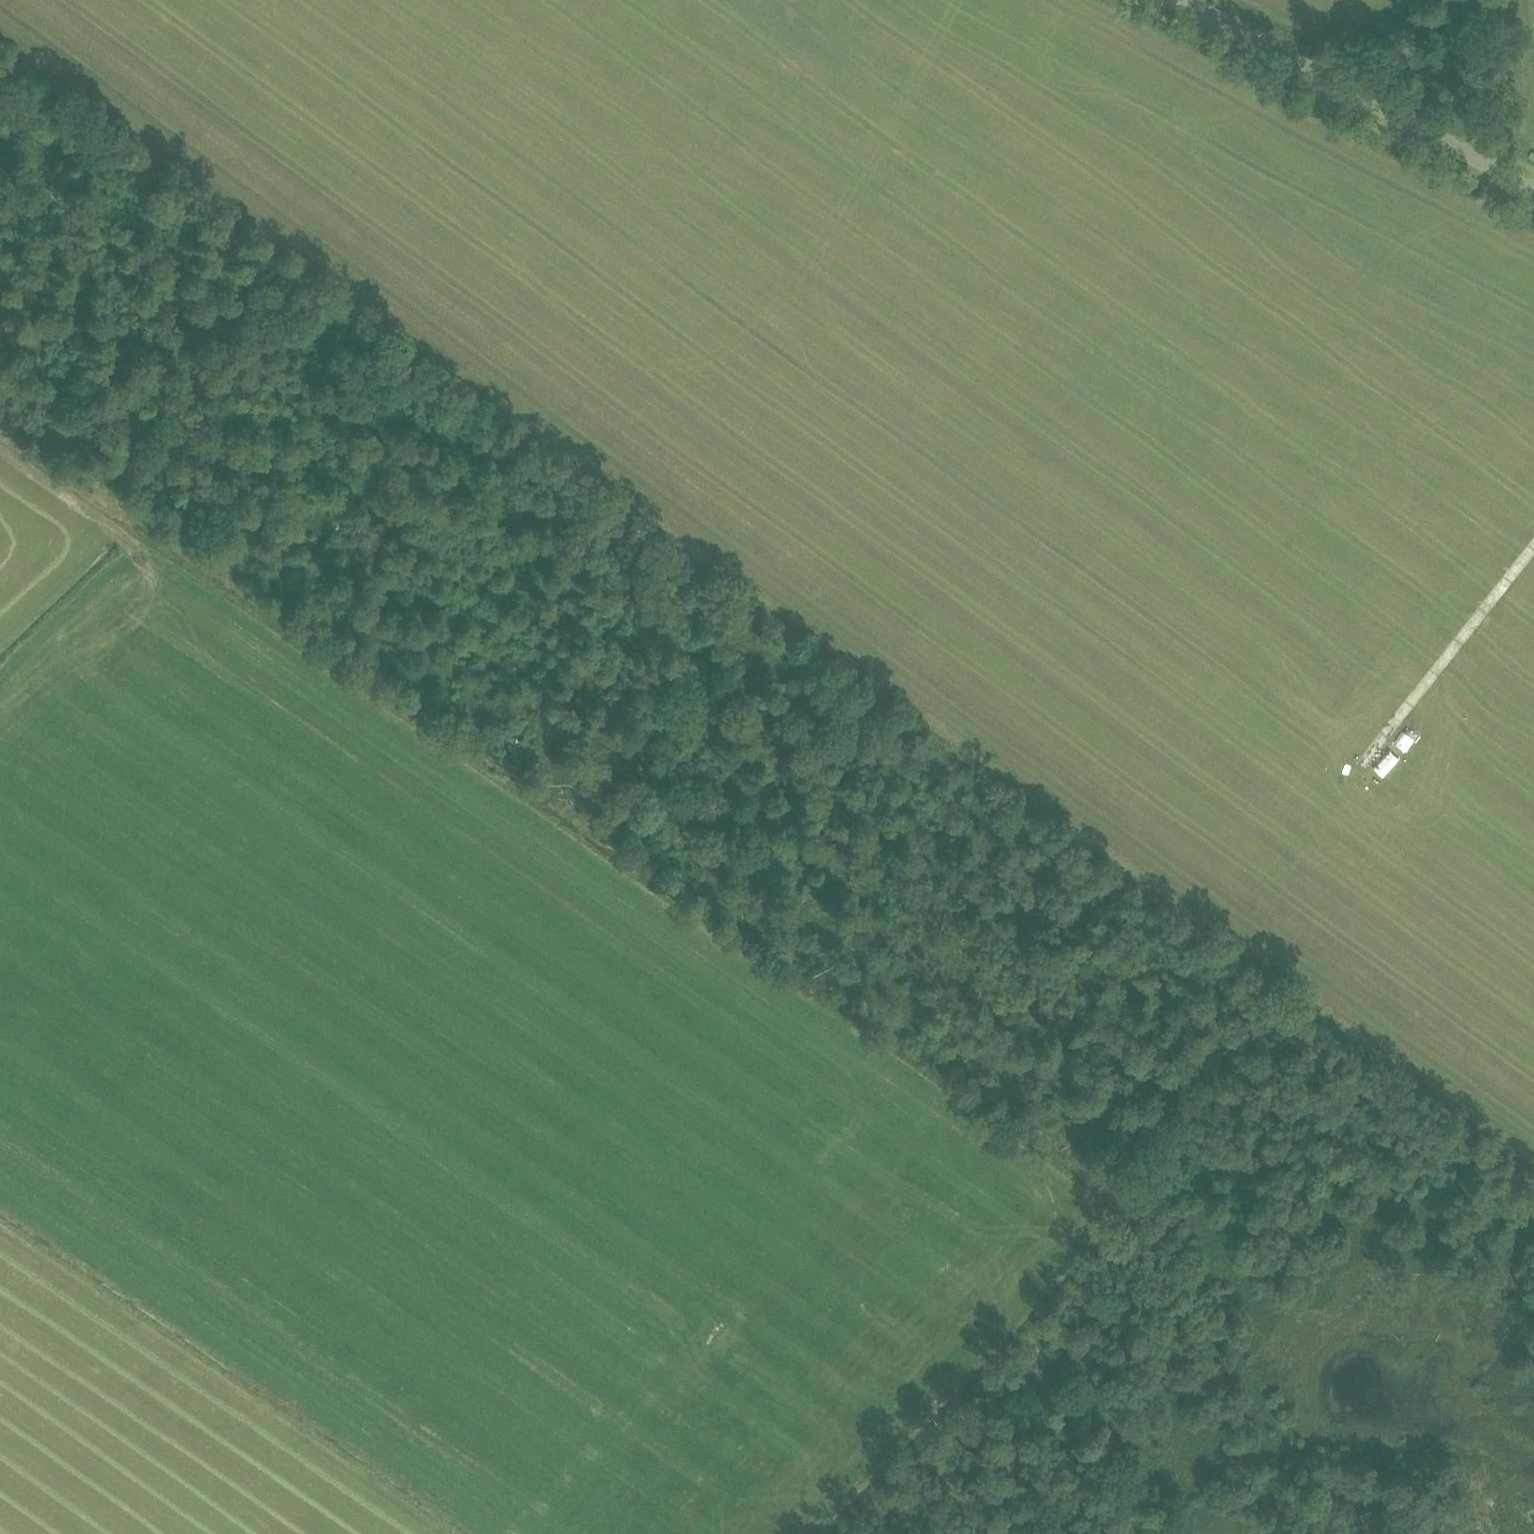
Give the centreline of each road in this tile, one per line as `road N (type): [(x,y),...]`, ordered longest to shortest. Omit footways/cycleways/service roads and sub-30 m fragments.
road 1 (unclassified): [(1533,193),(1176,0)]

